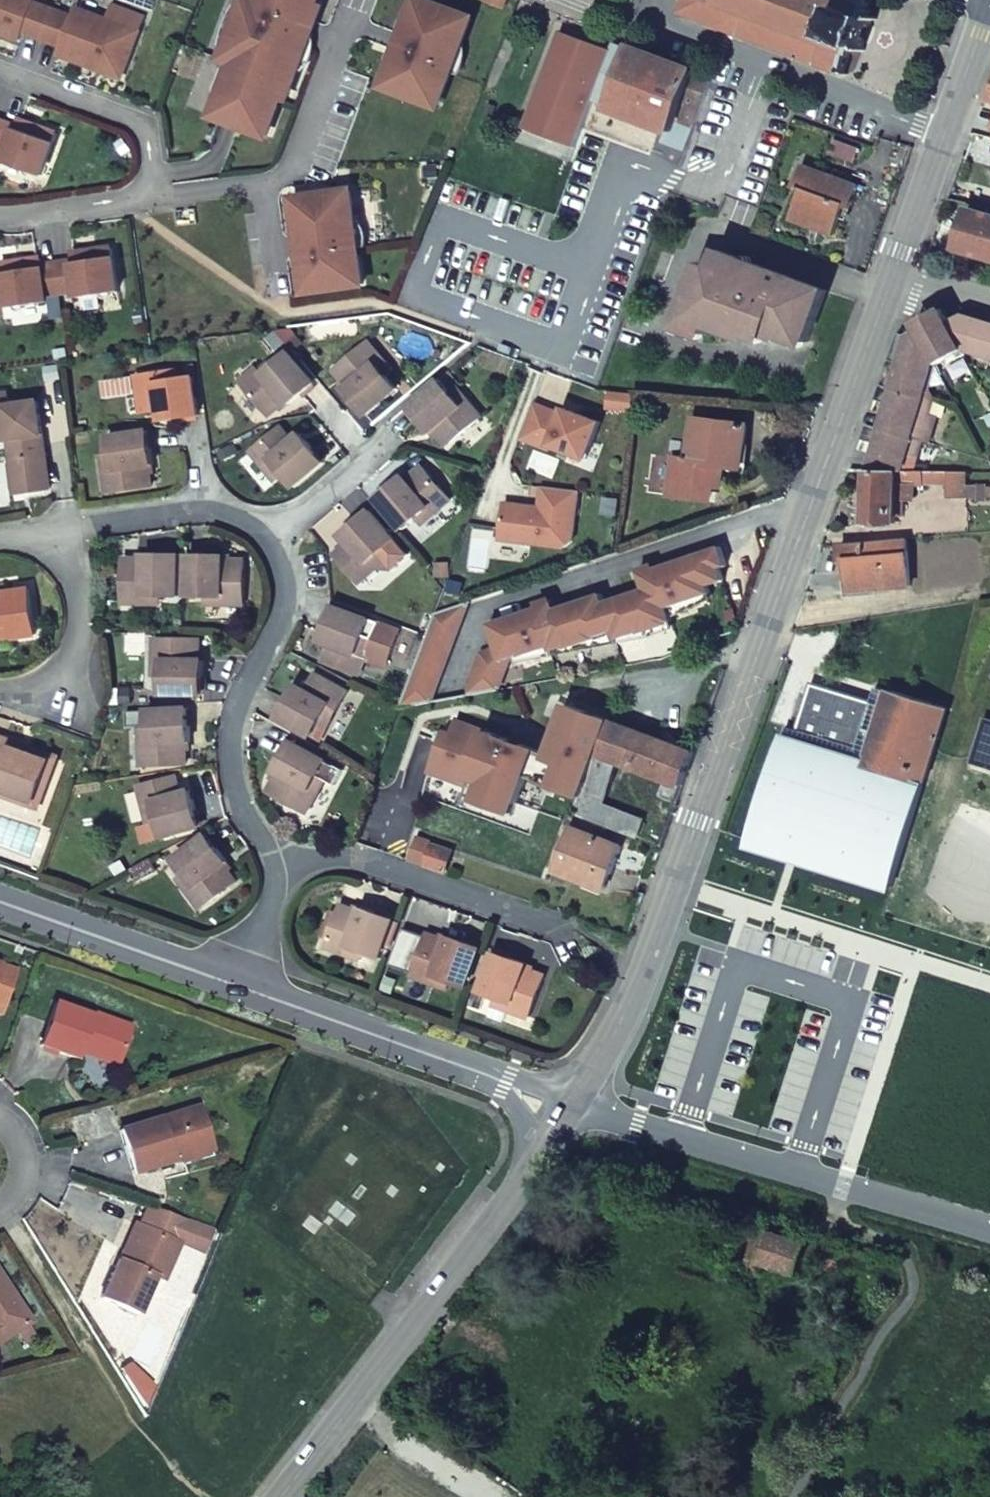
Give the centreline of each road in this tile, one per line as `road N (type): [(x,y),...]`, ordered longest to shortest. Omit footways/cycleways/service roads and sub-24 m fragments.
road 1 (tertiary): [(572,1105),(698,822),(889,268)]
road 2 (tertiary): [(284,1496),(572,1105)]
road 3 (unclassified): [(989,1225),(572,1105)]
road 4 (residential): [(572,1105),(239,982)]
road 5 (residential): [(279,542),(298,587),(287,627),(237,717),(235,761),(275,867)]
road 6 (residential): [(645,0),(639,13),(942,132)]
road 7 (residential): [(144,195),(270,183),(307,147),(358,2)]
road 8 (residential): [(275,867),(325,863),(405,879),(561,936)]
road 9 (residential): [(239,982),(0,899)]
road 10 (residential): [(144,195),(154,158),(142,124),(0,69)]
road 11 (residential): [(279,542),(379,455),(333,412)]
road 12 (track): [(349,1409),(506,1496)]
road 13 (residential): [(58,526),(91,628),(70,692)]
road 14 (tertiary): [(889,268),(942,132)]
road 15 (residential): [(0,215),(144,195)]
road 16 (residential): [(58,526),(201,515)]
road 17 (tertiary): [(942,132),(989,8)]
road 18 (residential): [(275,867),(278,893),(239,982)]

